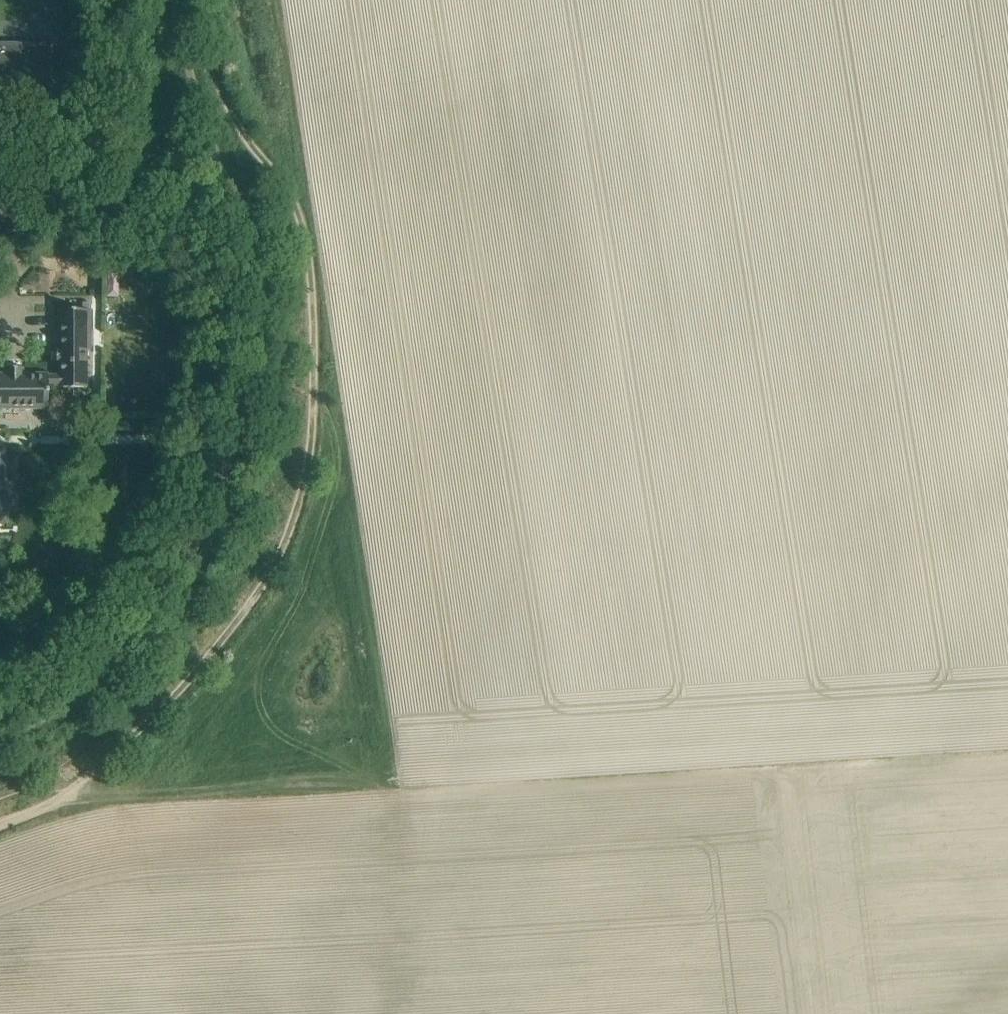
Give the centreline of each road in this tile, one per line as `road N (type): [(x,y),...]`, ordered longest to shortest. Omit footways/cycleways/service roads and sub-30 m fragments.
road 1 (track): [(0,824),(53,801),(114,755),(218,651),(292,525),(311,470),(309,259),(283,184),(230,108),(194,0)]

